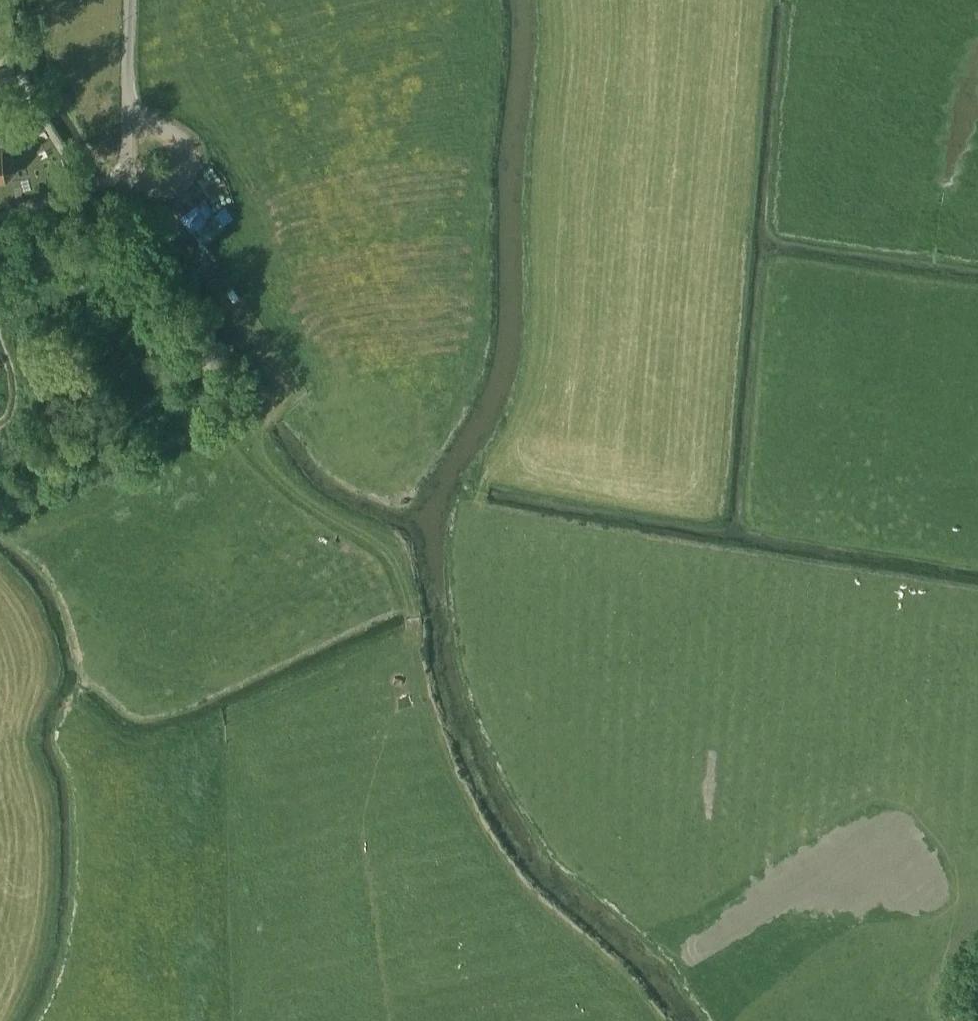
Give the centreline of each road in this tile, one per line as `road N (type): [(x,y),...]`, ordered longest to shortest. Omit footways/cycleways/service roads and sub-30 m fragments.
road 1 (residential): [(126,91),(127,169),(152,191),(183,185),(195,163),(191,143),(129,101)]

